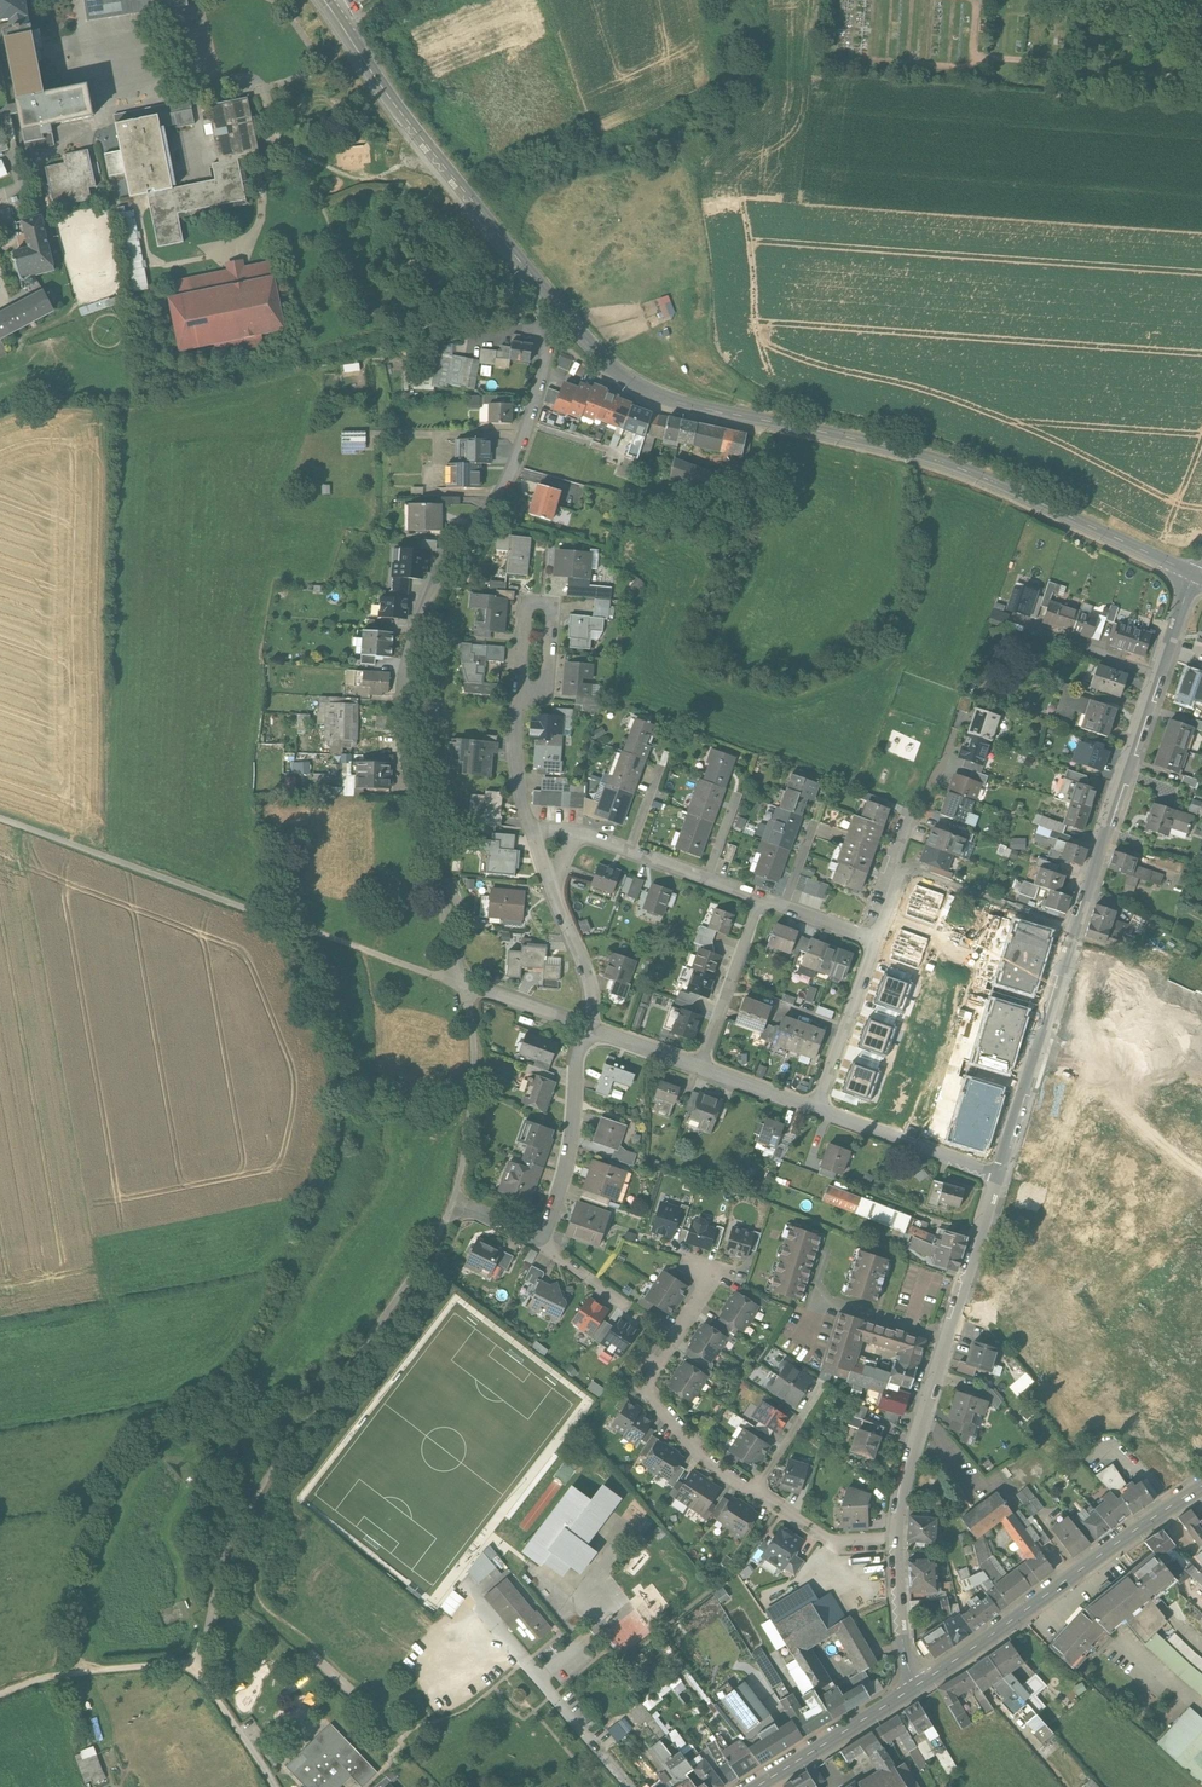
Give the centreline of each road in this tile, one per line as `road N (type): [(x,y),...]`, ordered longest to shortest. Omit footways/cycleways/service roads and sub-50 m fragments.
road 1 (residential): [(586,1025),(463,982),(404,736),(416,635),(451,561),(511,479),(543,389),(553,307)]
road 2 (secondary): [(553,307),(636,389),(901,450),(982,478),(1200,577)]
road 3 (track): [(0,821),(463,982)]
road 4 (secondary): [(323,0),(553,307)]
road 5 (secondary): [(1201,1486),(927,1682)]
road 6 (residential): [(755,1491),(698,1450),(648,1390),(706,1293),(707,1274)]
road 7 (residential): [(1160,676),(1074,930)]
road 8 (residential): [(1074,930),(1000,1177)]
road 9 (residential): [(877,942),(904,835),(955,732)]
road 10 (residential): [(539,1243),(568,1156),(586,1025)]
road 11 (residential): [(949,1341),(909,1459),(897,1541)]
road 12 (track): [(0,1694),(58,1673),(195,1666)]
road 13 (residential): [(1000,1177),(817,1109)]
road 14 (secondary): [(927,1682),(772,1778)]
road 15 (residential): [(700,1066),(760,898)]
road 16 (residential): [(817,1109),(877,942)]
road 17 (residential): [(1000,1177),(949,1341)]
road 18 (residential): [(897,1541),(834,1542),(755,1491)]
road 19 (residential): [(519,697),(552,679),(557,610),(535,601),(525,622)]
road 20 (residential): [(586,1025),(587,980),(549,880)]
road 21 (residential): [(1160,676),(1018,628)]
road 22 (residential): [(897,1541),(903,1642),(927,1682)]
road 23 (residential): [(275,1786),(195,1666)]
road 24 (residential): [(949,1341),(830,1303),(817,1291)]
road 25 (residential): [(942,882),(1074,930)]
road 26 (residential): [(531,830),(517,753),(519,697)]
road 27 (residential): [(817,1109),(700,1066)]
road 28 (residential): [(700,1066),(586,1025)]

